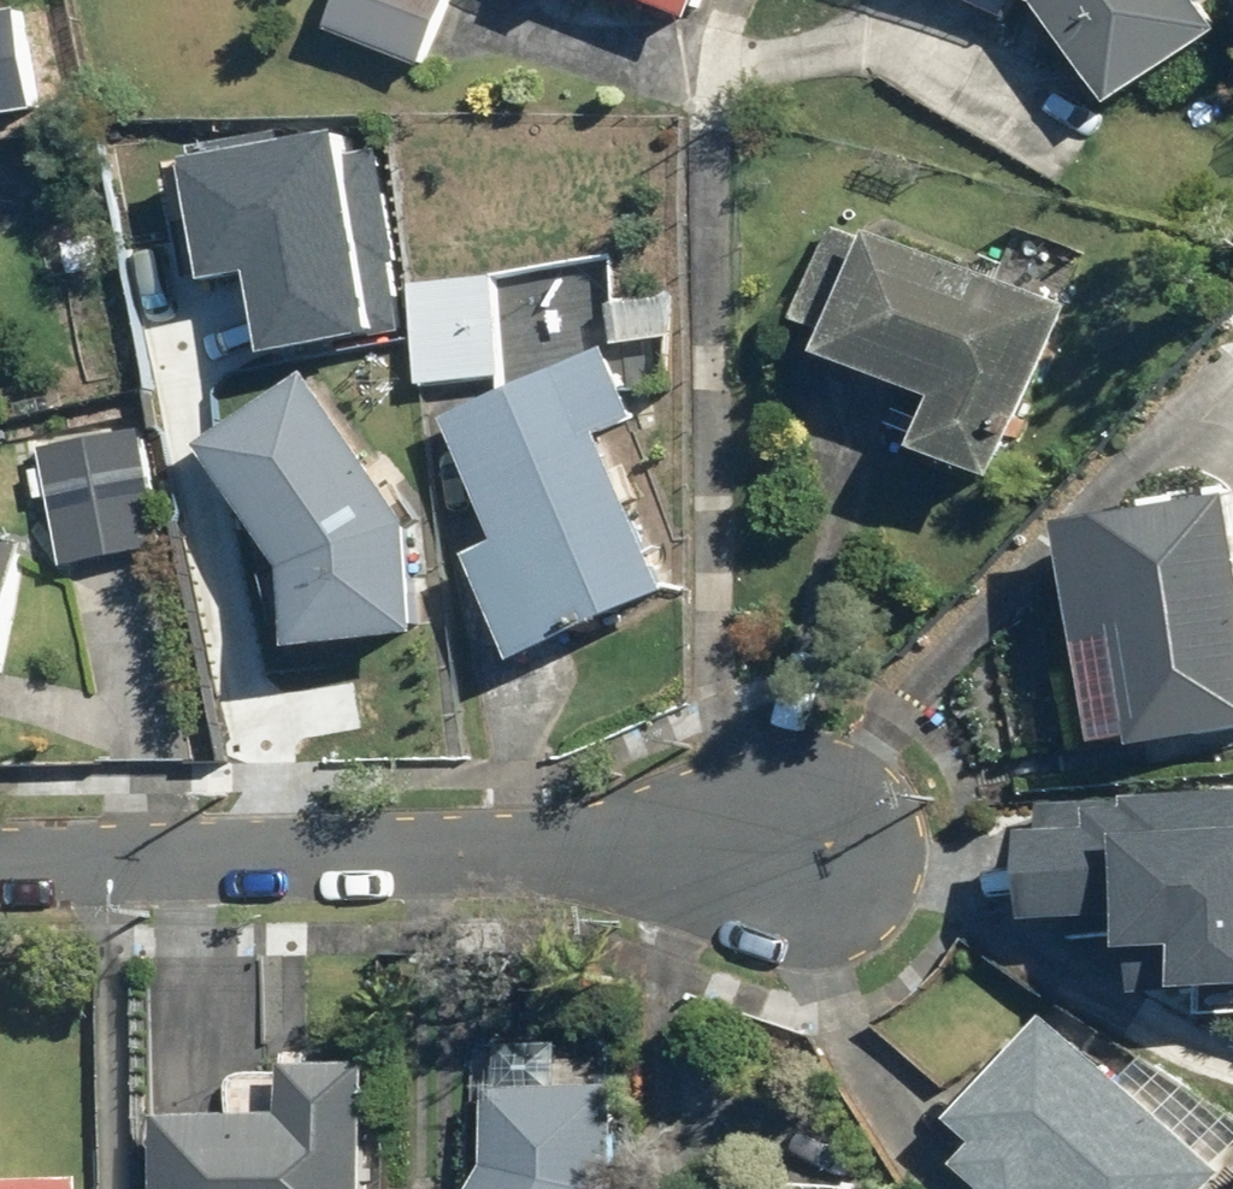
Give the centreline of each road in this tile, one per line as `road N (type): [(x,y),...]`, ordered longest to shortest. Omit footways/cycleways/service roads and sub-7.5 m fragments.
road 1 (residential): [(0,860),(815,846)]

